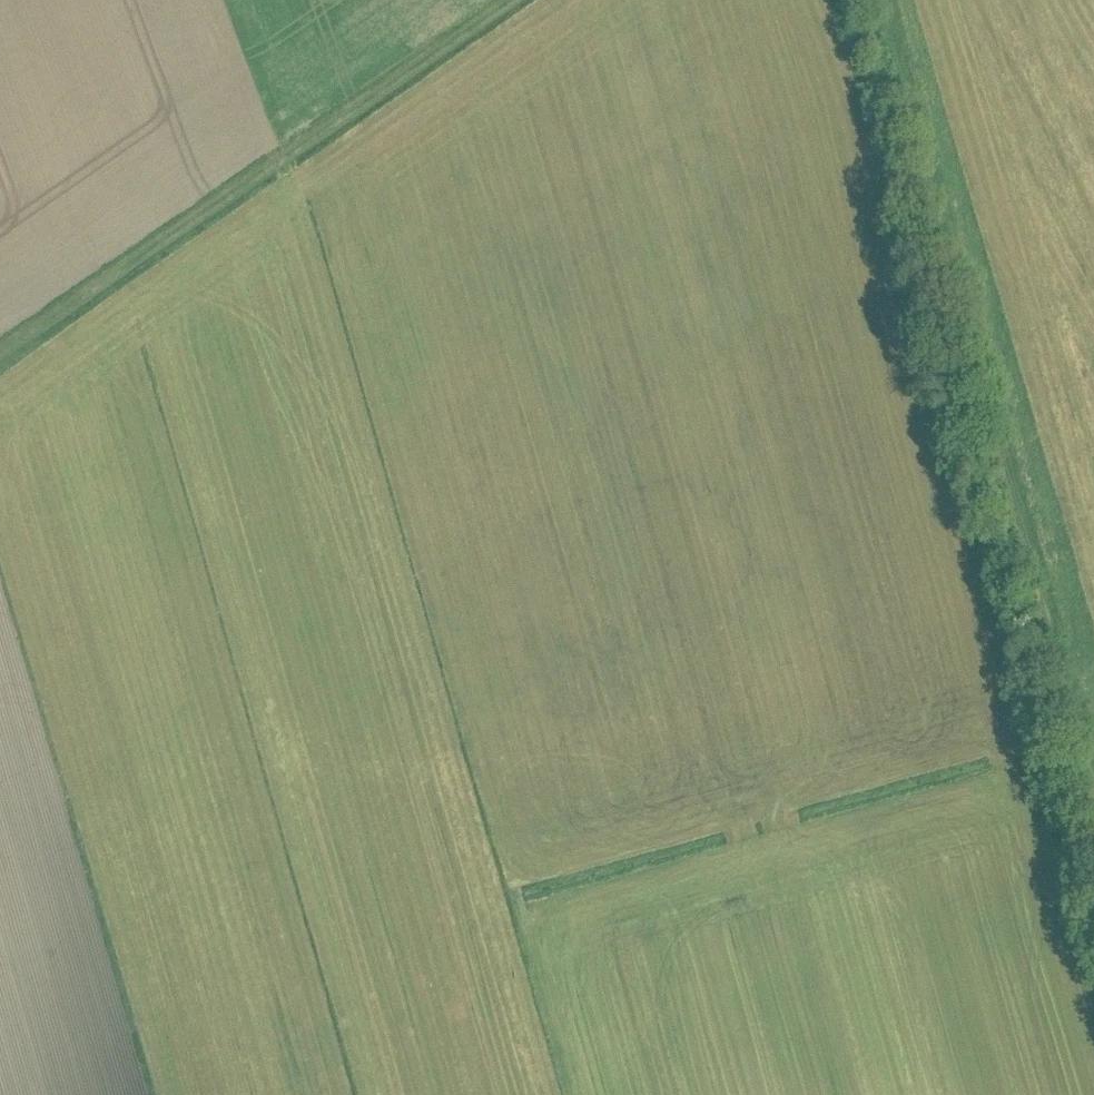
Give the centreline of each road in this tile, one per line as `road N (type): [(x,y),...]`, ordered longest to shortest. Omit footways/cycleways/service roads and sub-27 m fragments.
road 1 (track): [(517,0),(0,355)]

